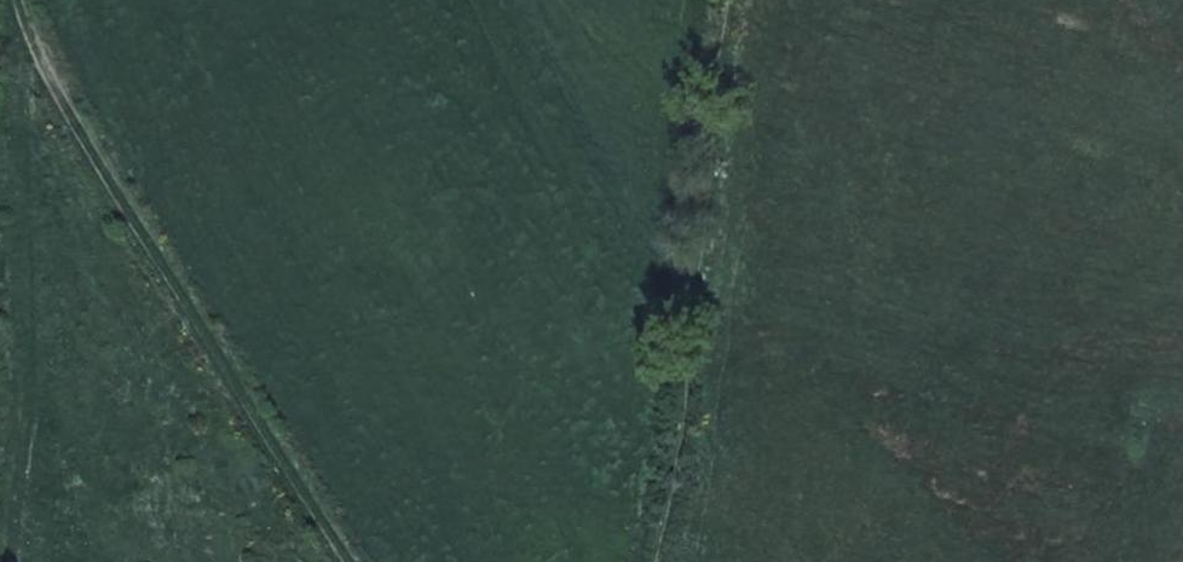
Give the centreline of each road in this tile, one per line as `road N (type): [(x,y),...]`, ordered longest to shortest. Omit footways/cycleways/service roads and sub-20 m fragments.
road 1 (track): [(352,561),(163,257),(23,0)]
road 2 (track): [(725,0),(652,561)]

